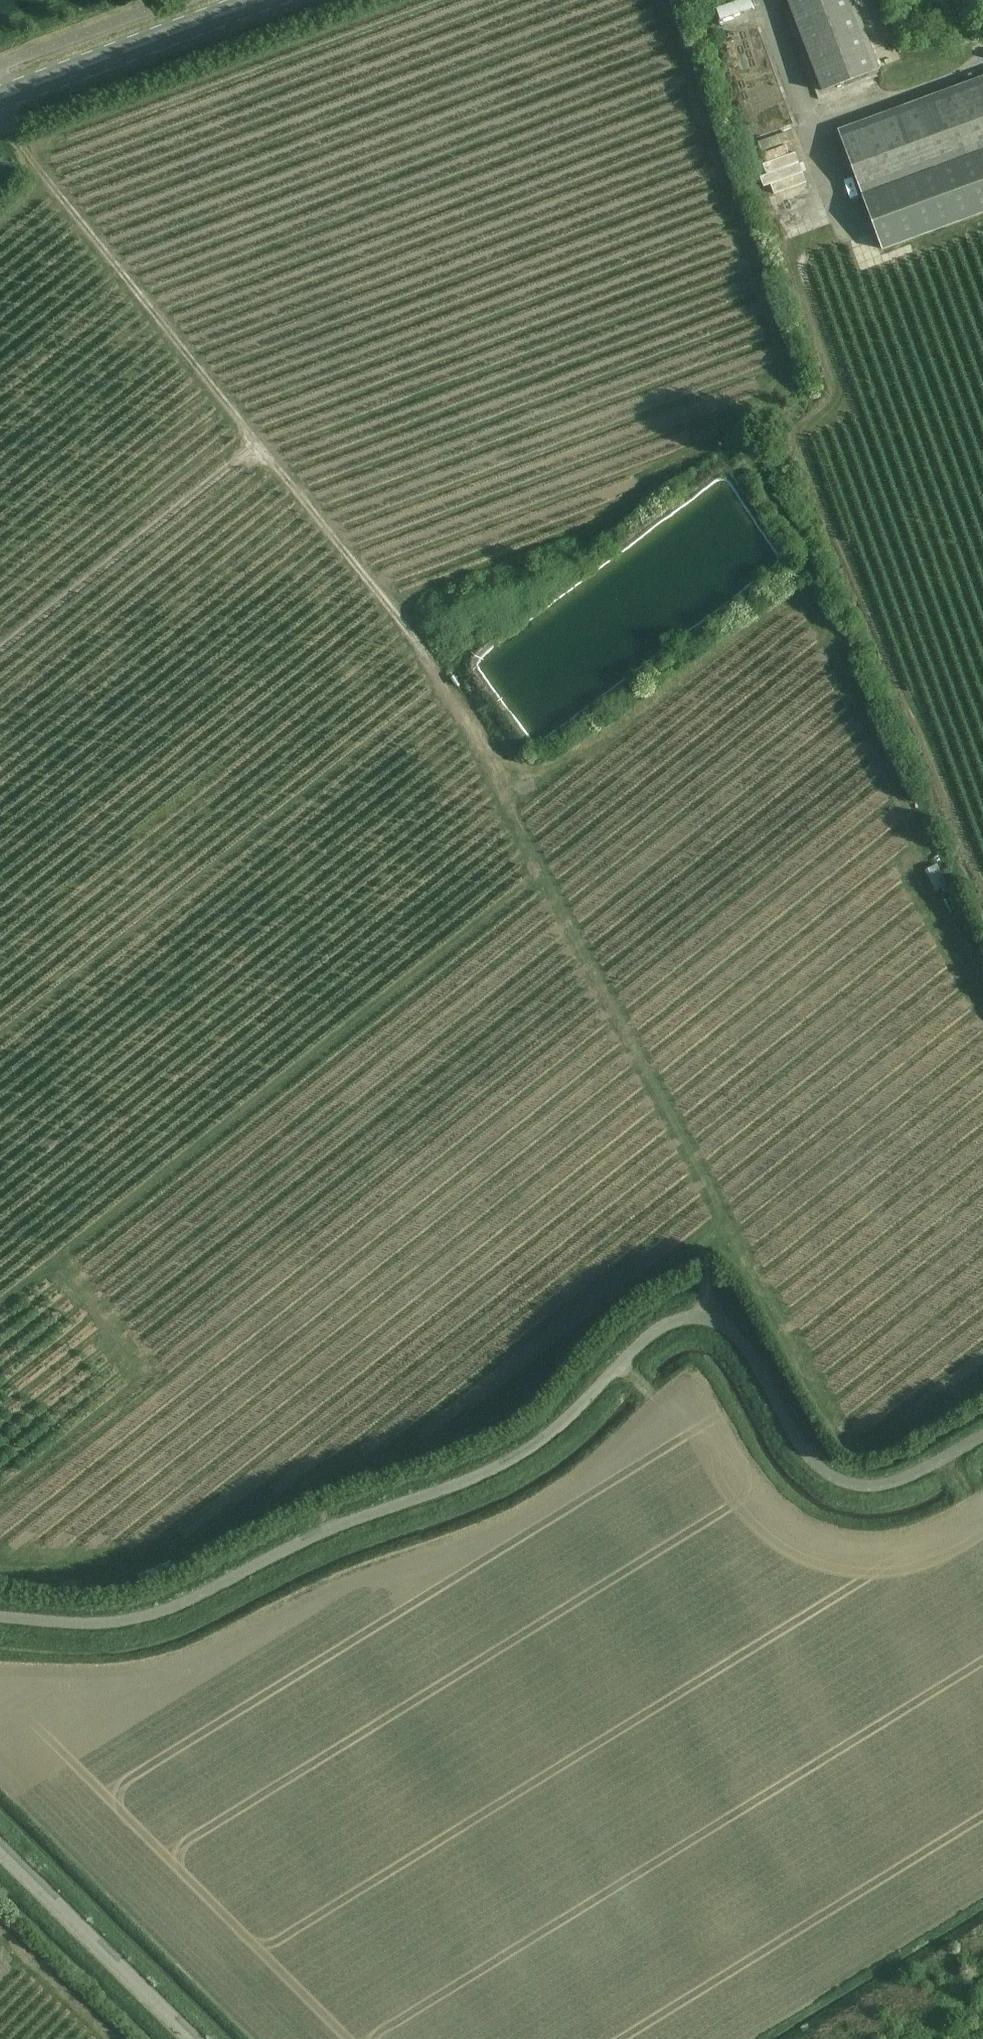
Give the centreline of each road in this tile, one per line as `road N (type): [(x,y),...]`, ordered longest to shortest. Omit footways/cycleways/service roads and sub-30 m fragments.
road 1 (unclassified): [(0,1617),(88,1624),(178,1606),(329,1527),(510,1461),(551,1434),(648,1335),(677,1320),(701,1316),(746,1344),(801,1446),(821,1472),(846,1484),(897,1481),(982,1434)]
road 2 (secondary): [(0,100),(273,0)]
road 3 (unclassified): [(190,2038),(0,1849)]
road 4 (track): [(0,1926),(116,2038)]

